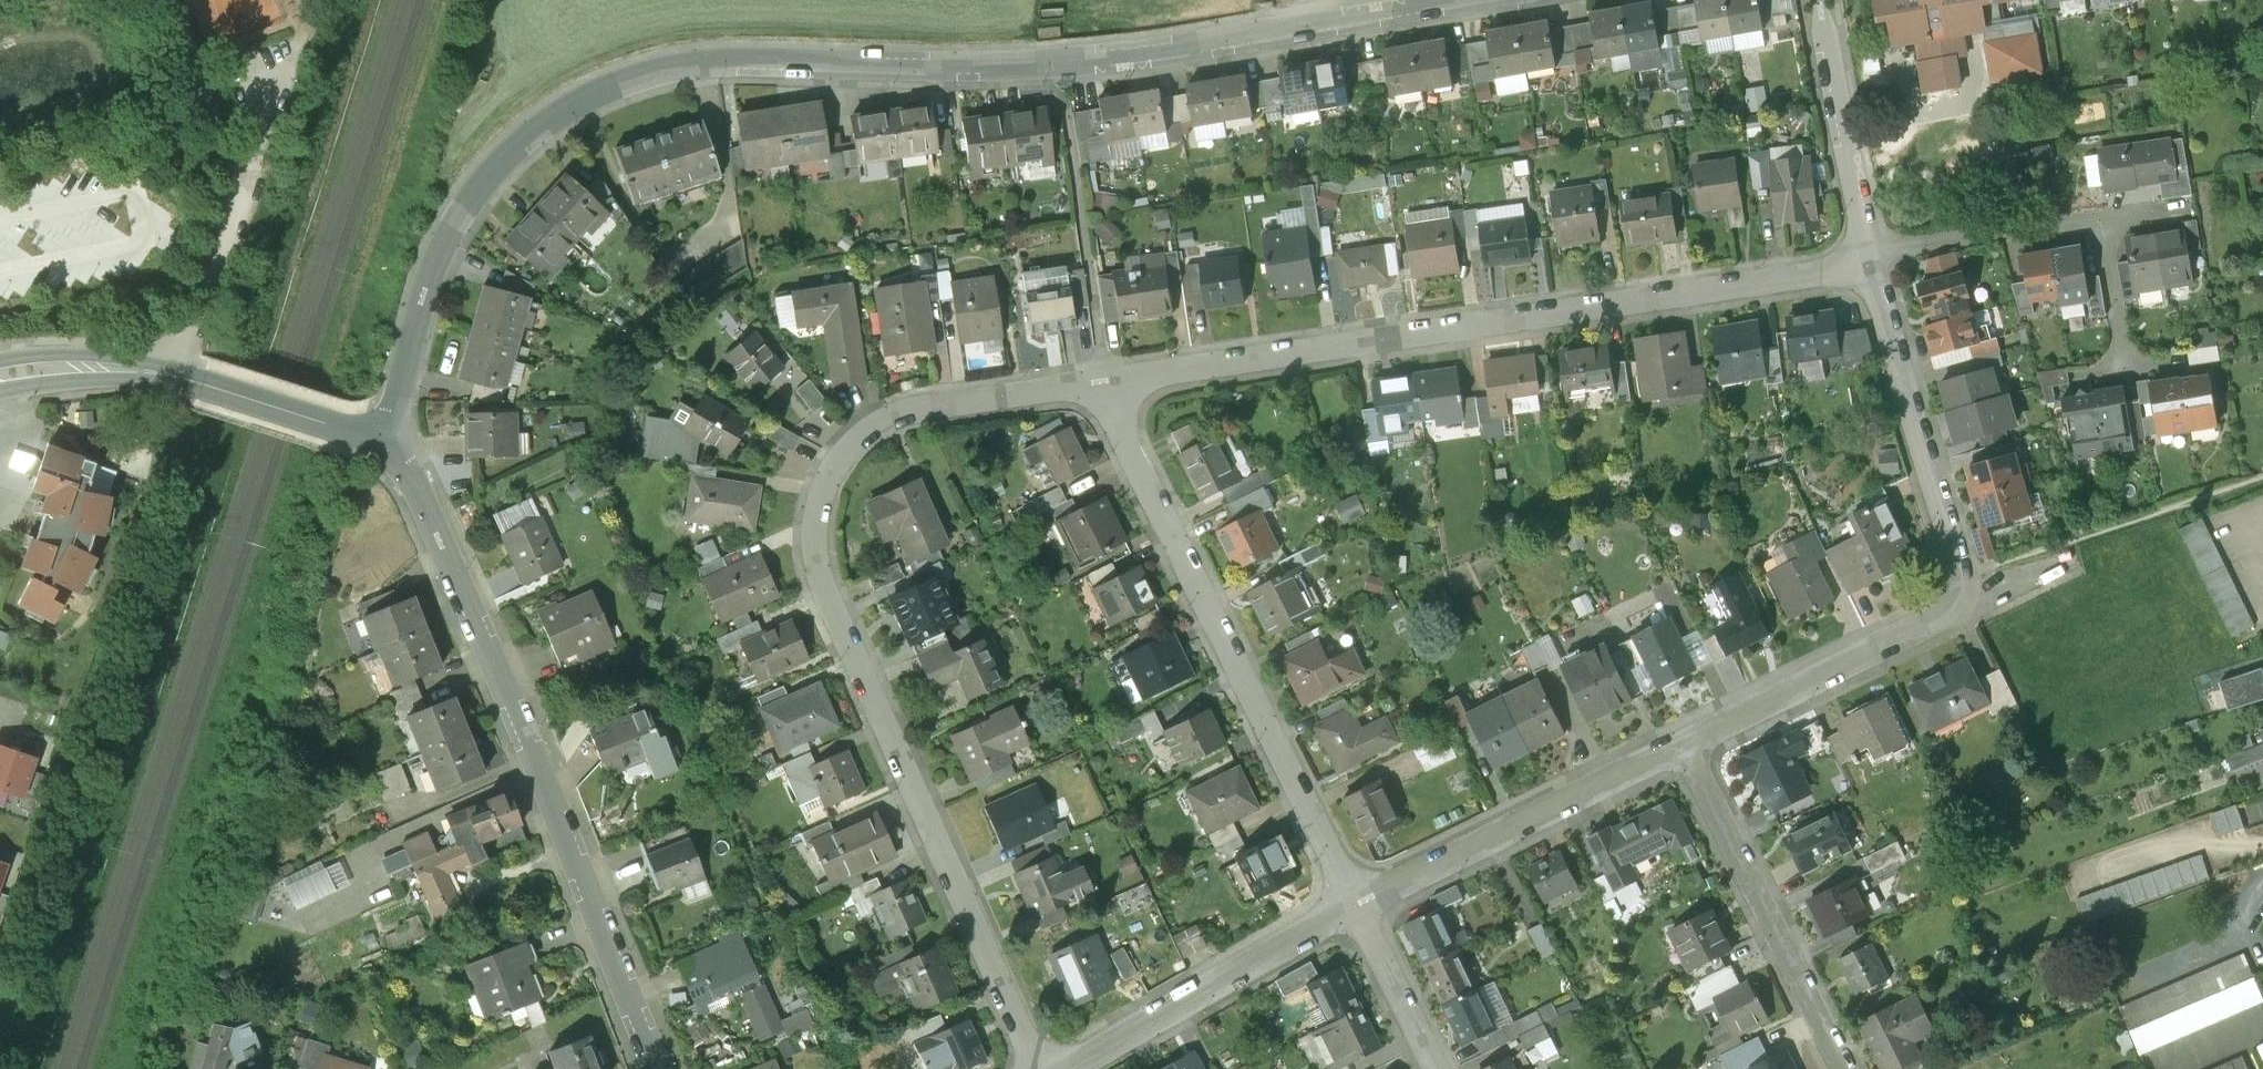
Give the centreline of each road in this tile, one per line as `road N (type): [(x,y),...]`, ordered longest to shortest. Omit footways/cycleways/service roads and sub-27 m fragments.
road 1 (residential): [(379,441),(426,280),(468,198),(516,146),(633,73),(747,54),(1057,59),(1413,0)]
road 2 (residential): [(1039,1068),(842,634),(814,532),(819,496),(833,468),(885,422),(1105,381)]
road 3 (residential): [(1105,381),(1763,285),(1871,257)]
road 4 (residential): [(379,441),(404,464),(426,508),(661,1068)]
road 5 (residential): [(1105,381),(1357,899)]
road 6 (residential): [(0,375),(139,369),(379,441)]
road 7 (residential): [(1846,1068),(1681,743)]
road 8 (residential): [(1357,899),(1607,771),(1681,743)]
road 9 (residential): [(1970,602),(1871,257)]
road 10 (residential): [(1055,1068),(1357,899)]
road 11 (residential): [(1681,743),(1970,602)]
road 12 (residential): [(1871,257),(1818,0)]
road 13 (residential): [(1871,257),(2096,221)]
road 14 (track): [(235,207),(216,122),(166,0)]
road 15 (residential): [(1357,899),(1440,1068)]
road 16 (residential): [(2126,358),(2096,221)]

